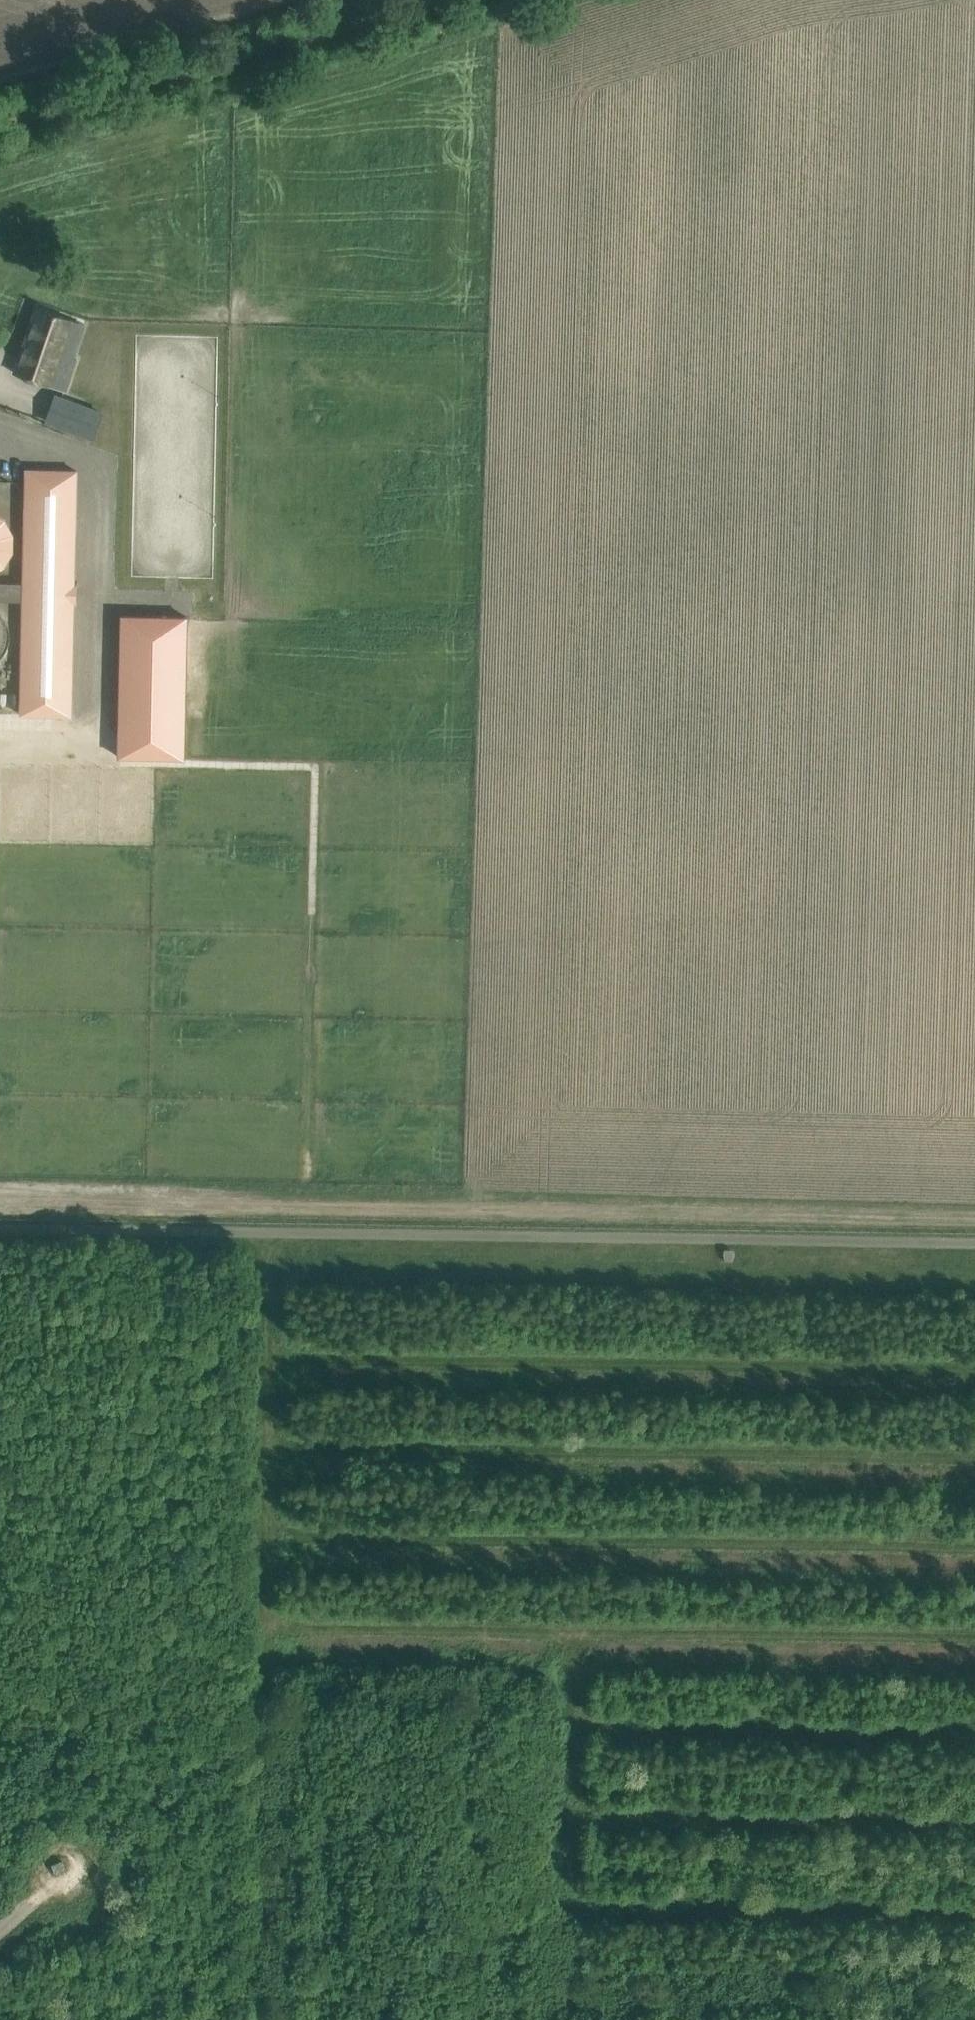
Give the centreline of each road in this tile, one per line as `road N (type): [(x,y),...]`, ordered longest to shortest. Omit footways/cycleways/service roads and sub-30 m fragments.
road 1 (track): [(0,1202),(974,1219)]

